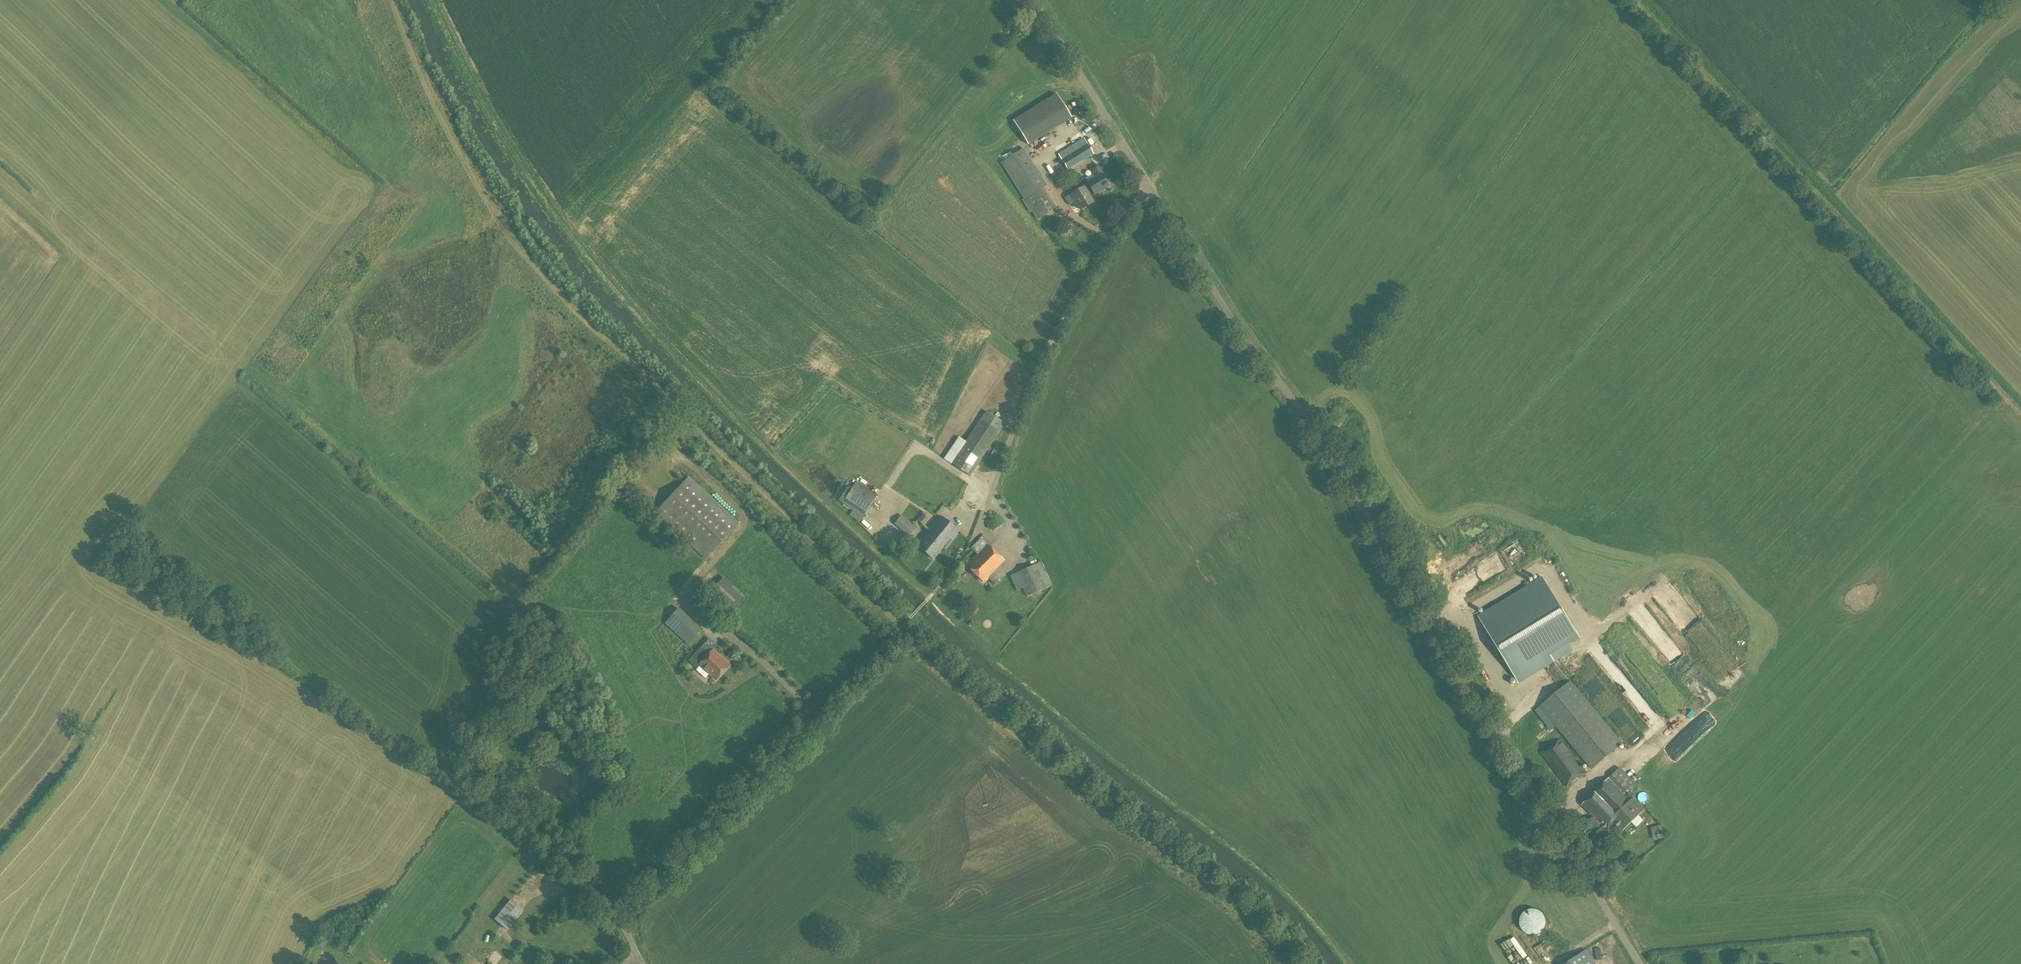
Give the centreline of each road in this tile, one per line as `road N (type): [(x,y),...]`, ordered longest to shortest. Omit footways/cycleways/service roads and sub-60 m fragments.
road 1 (track): [(812,721),(808,702),(684,593),(645,616),(529,609),(0,147)]
road 2 (unclassified): [(1642,963),(1362,512),(1140,181)]
road 3 (track): [(621,922),(491,800),(281,664),(88,556)]
road 4 (unclassified): [(997,476),(1037,358),(1140,181)]
road 5 (unclassified): [(636,952),(621,922),(812,721)]
road 6 (unclassified): [(1140,181),(1033,0)]

